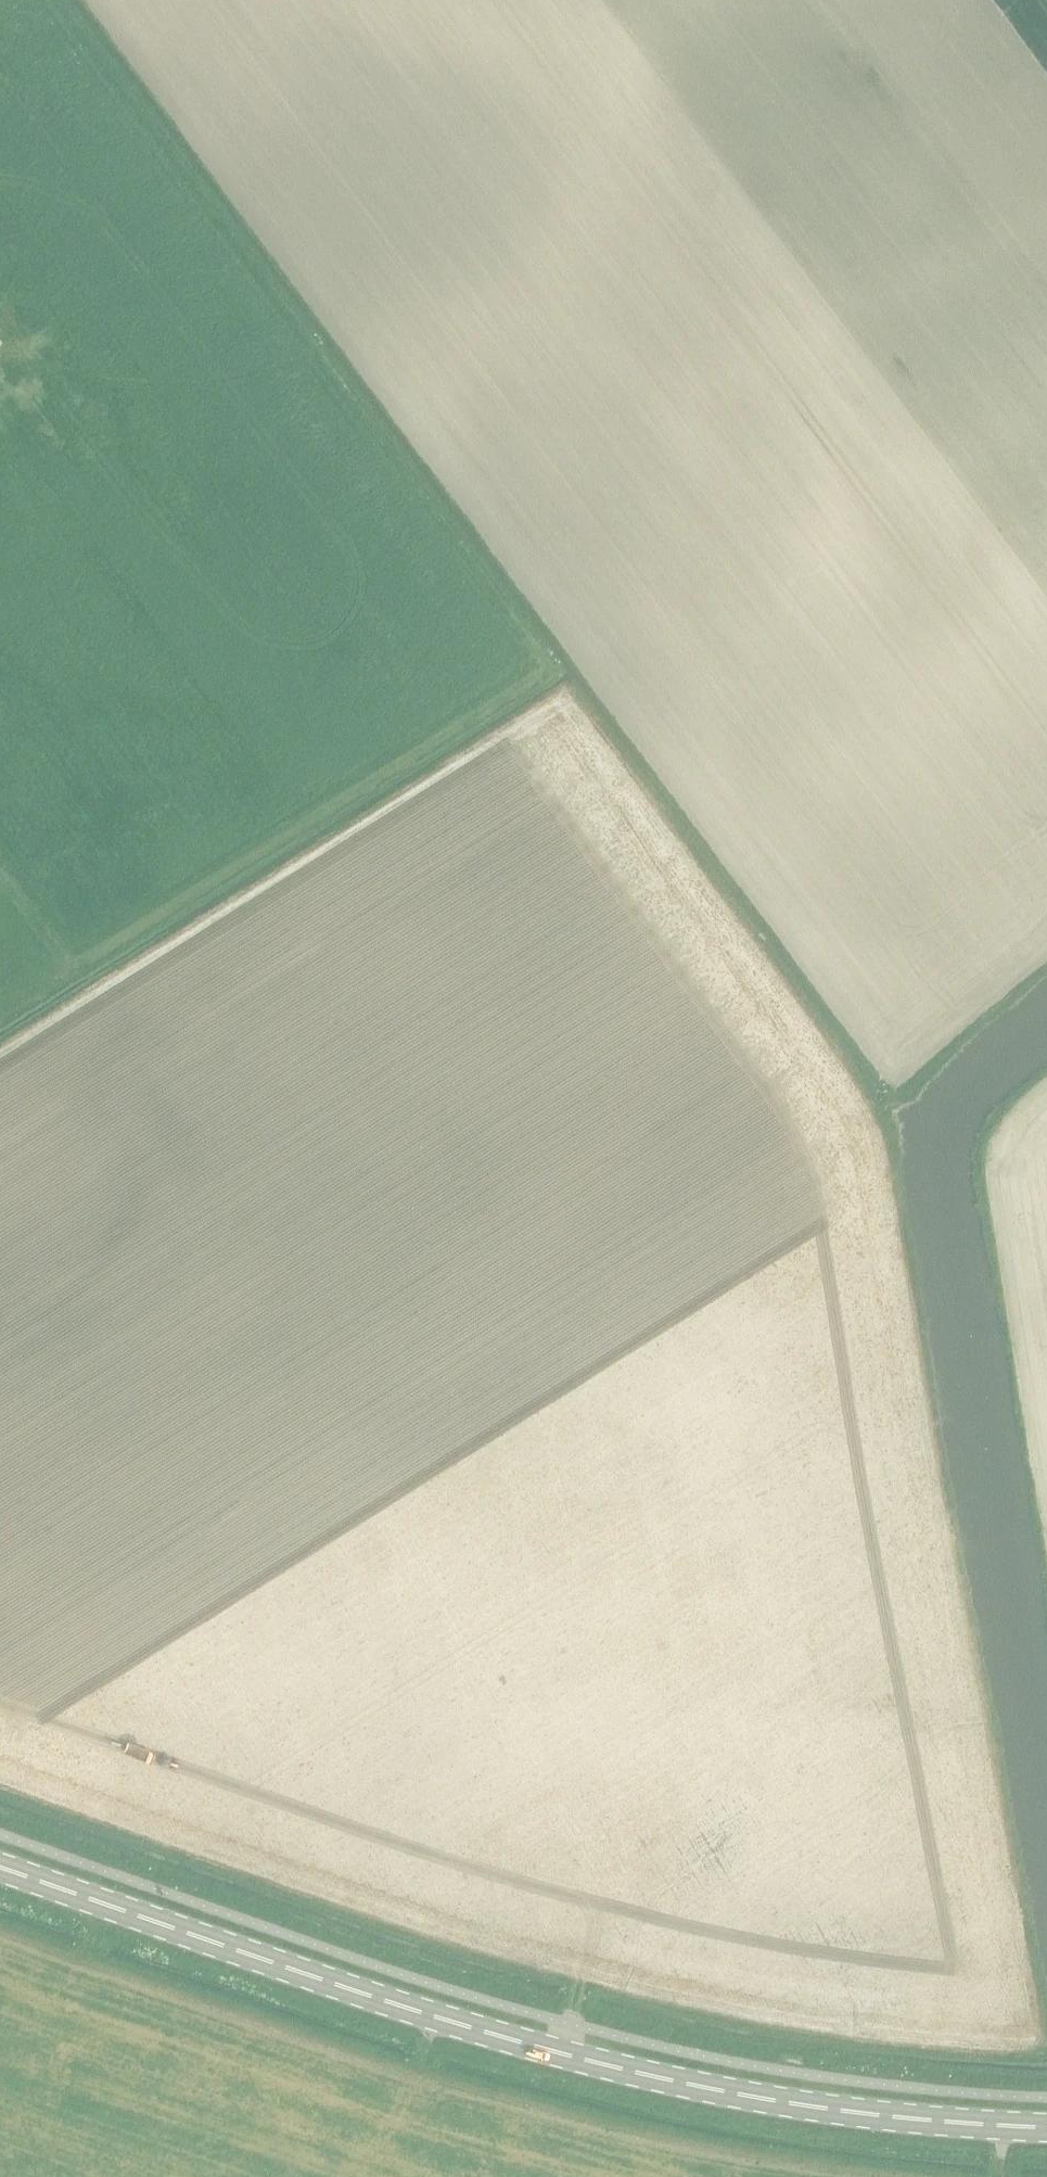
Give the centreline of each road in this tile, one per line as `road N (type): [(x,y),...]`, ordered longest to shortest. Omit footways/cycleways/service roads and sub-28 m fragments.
road 1 (primary): [(0,1865),(494,2036),(678,2081),(914,2120),(1046,2126)]

